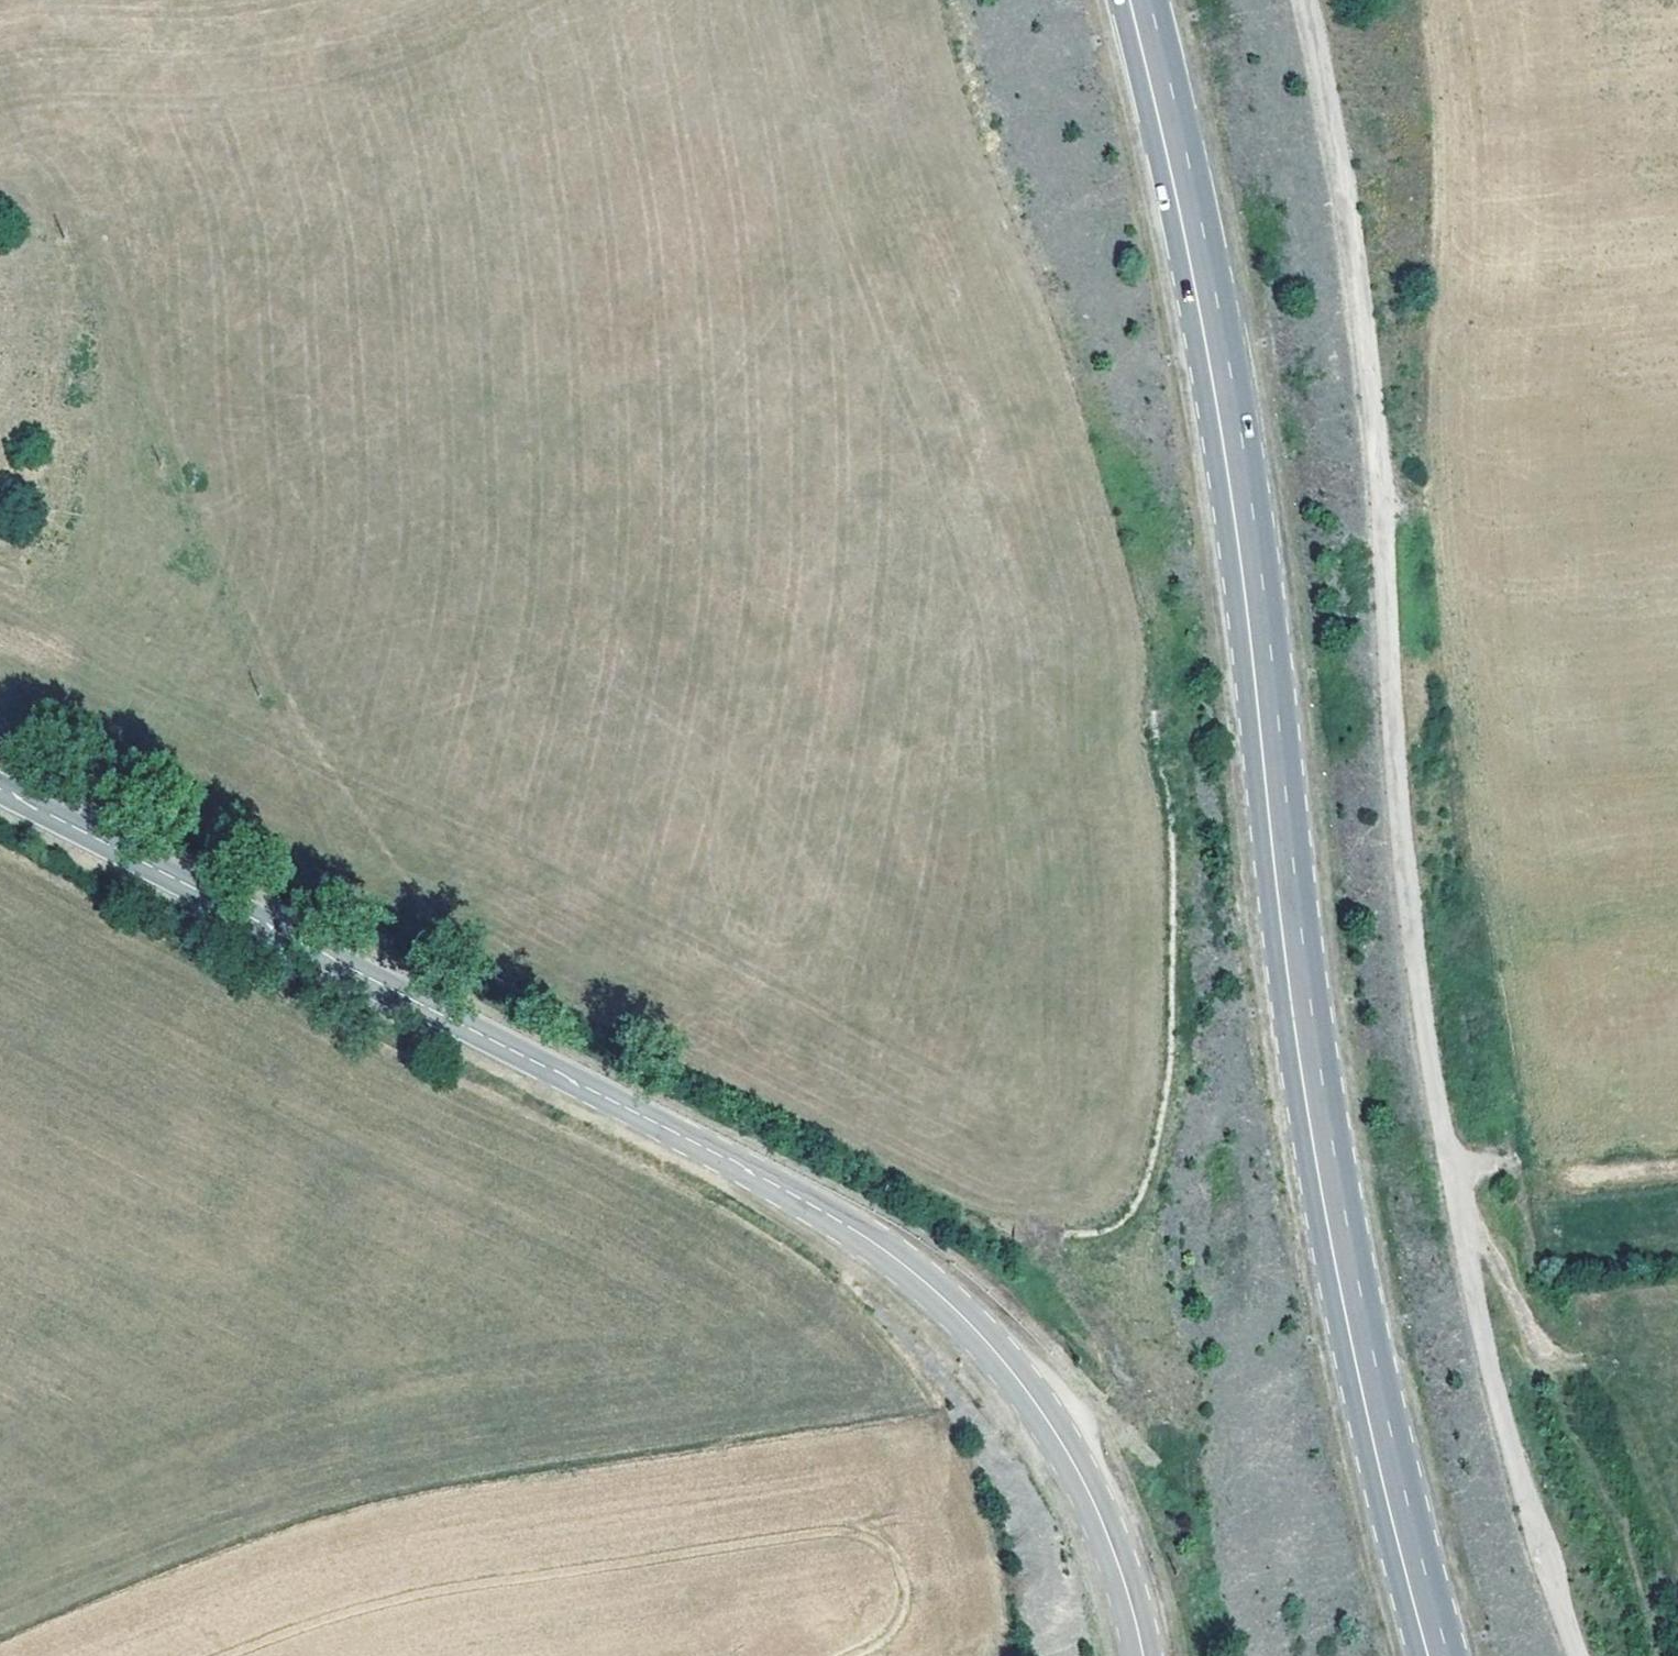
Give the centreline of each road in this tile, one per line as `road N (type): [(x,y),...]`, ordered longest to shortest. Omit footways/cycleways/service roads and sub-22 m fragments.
road 1 (primary): [(1428,1655),(1339,1277),(1294,1006),(1226,453),(1171,160),(1130,0)]
road 2 (tertiary): [(0,797),(675,1140),(864,1242),(935,1295),(1031,1400),(1072,1462),(1107,1536),(1141,1655)]

